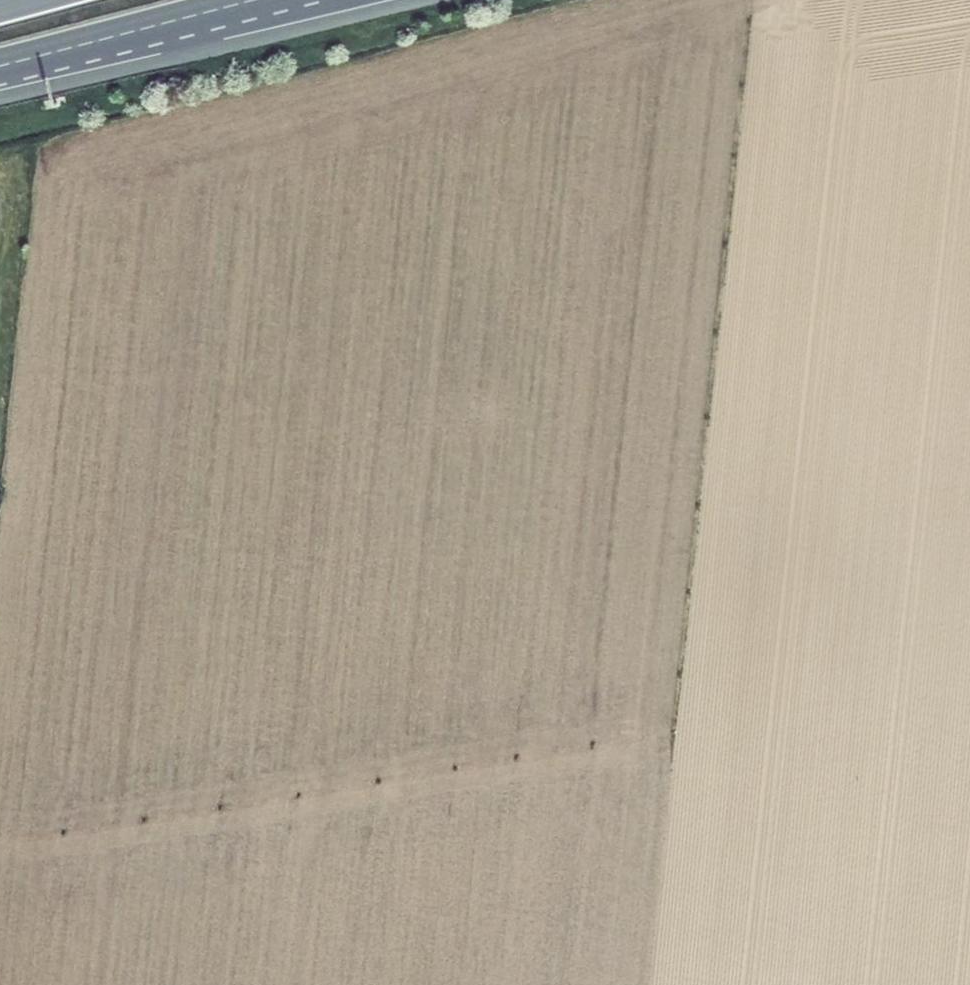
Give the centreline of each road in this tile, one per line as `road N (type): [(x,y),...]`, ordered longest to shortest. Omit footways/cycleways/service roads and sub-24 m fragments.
road 1 (motorway): [(0,69),(268,0)]

